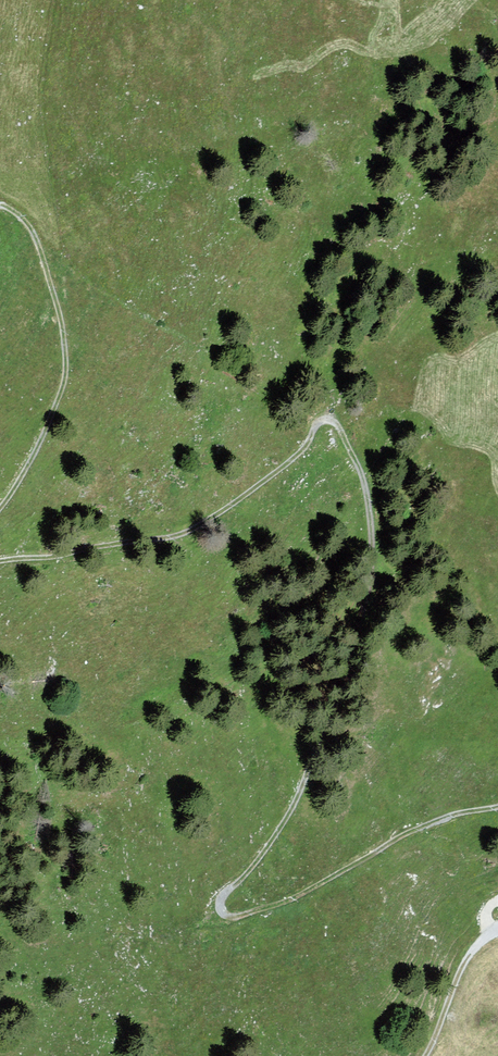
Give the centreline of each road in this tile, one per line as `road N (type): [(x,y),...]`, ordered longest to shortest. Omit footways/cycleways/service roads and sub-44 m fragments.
road 1 (track): [(497,805),(415,828),(319,884),(254,910),(231,918),(217,907),(219,893),(294,804),(359,615),(373,542),(350,457),(329,438),(292,451),(177,534),(73,557),(0,562)]
road 2 (track): [(0,513),(36,462),(68,349),(43,252),(23,223),(0,234)]
road 3 (unclassified): [(428,1055),(474,953),(497,928)]

